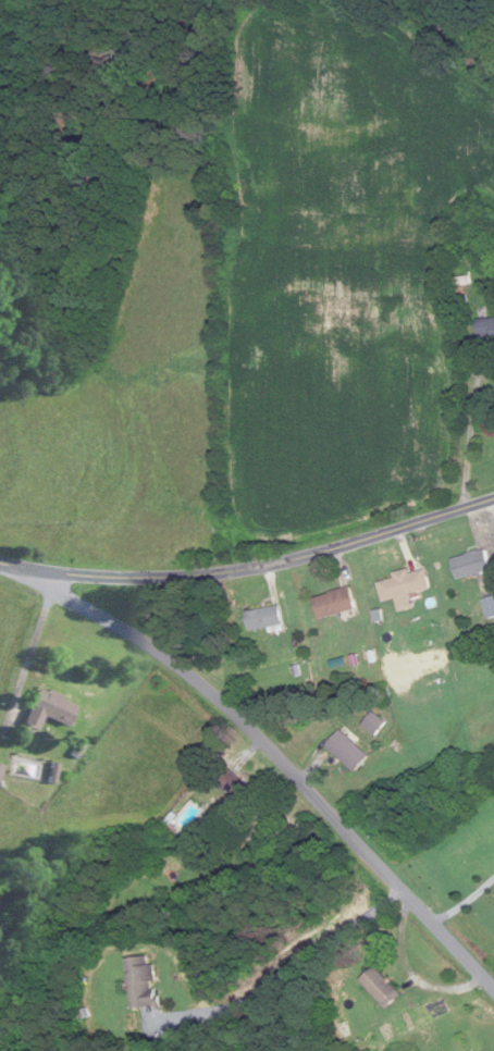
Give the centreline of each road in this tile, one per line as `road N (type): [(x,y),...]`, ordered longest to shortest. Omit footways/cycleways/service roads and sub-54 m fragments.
road 1 (residential): [(493,989),(225,702),(35,570)]
road 2 (tertiary): [(493,499),(280,562),(184,578),(0,563)]

